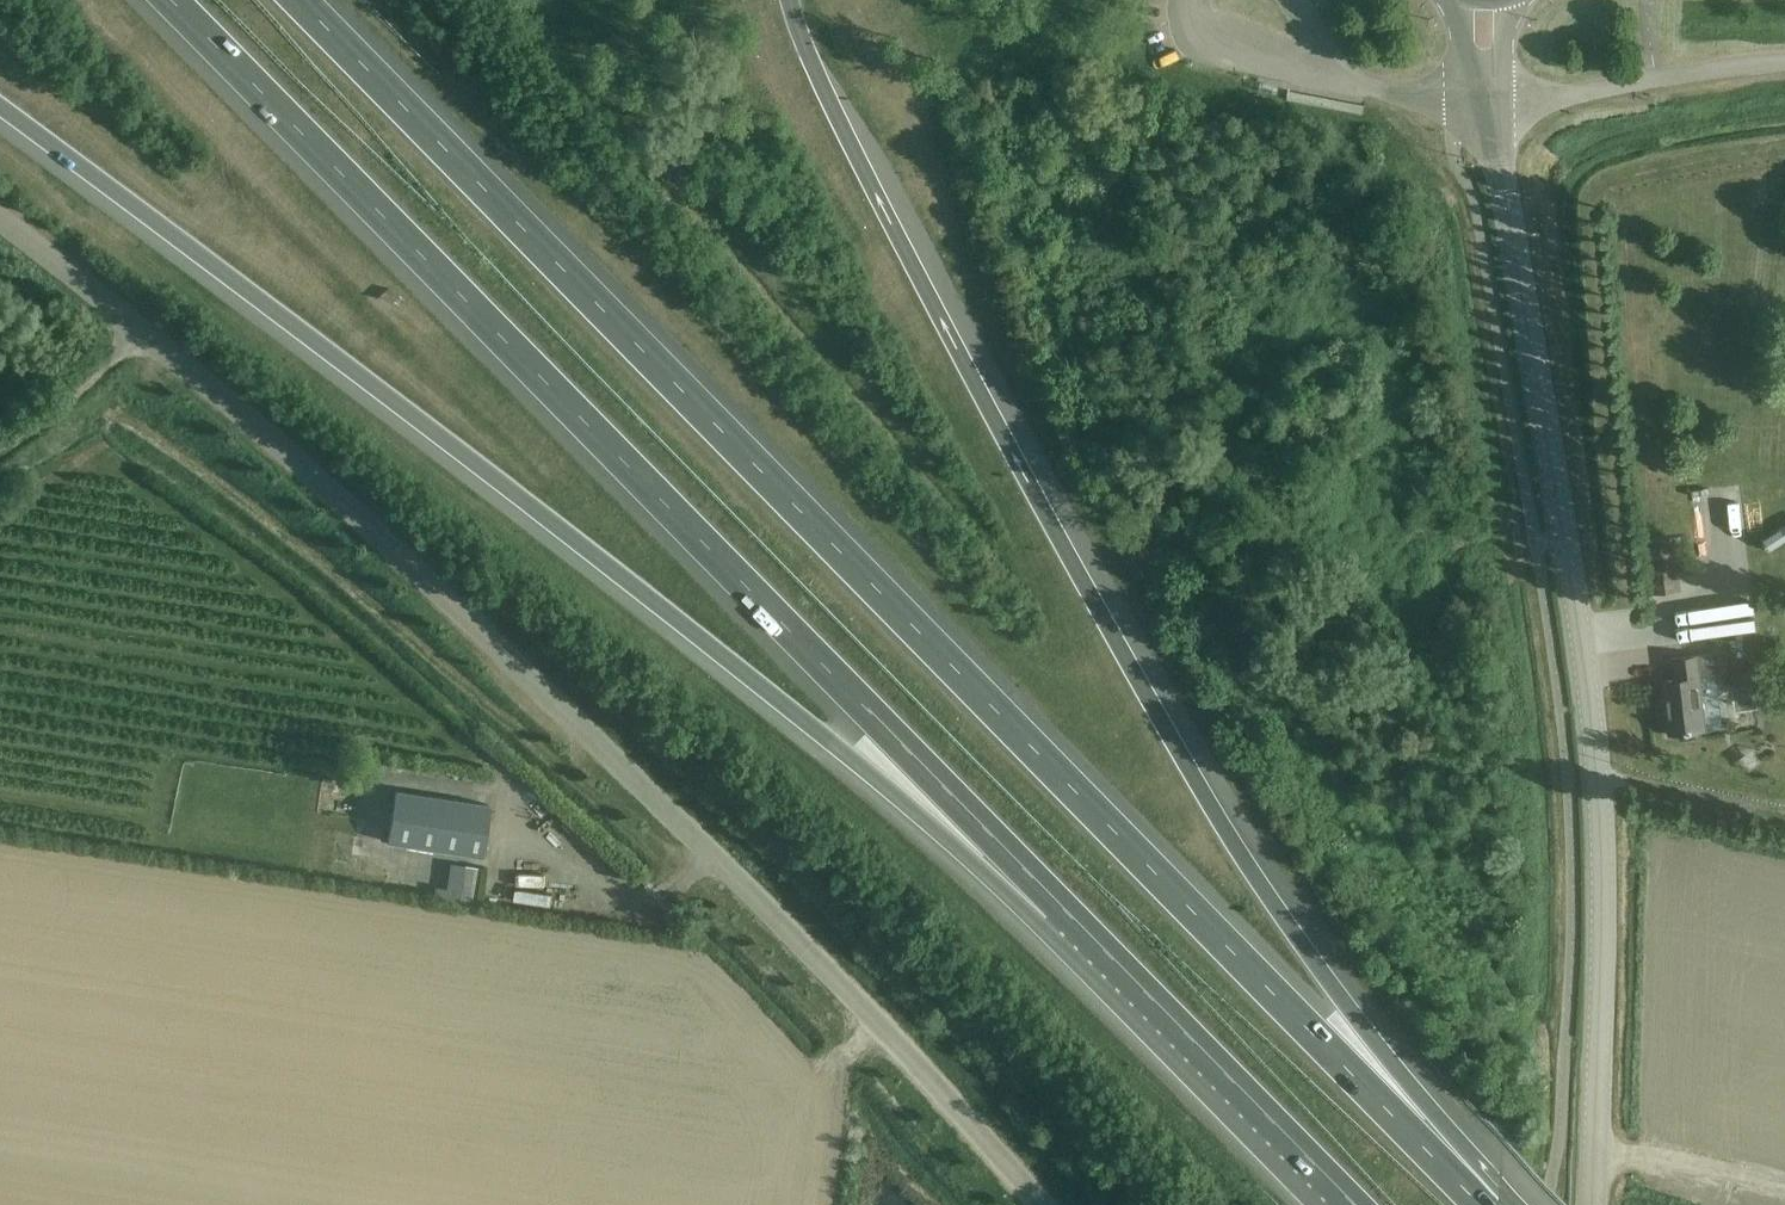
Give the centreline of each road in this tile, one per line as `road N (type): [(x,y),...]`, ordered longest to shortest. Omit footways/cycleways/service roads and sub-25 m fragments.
road 1 (motorway): [(1481,1204),(299,0)]
road 2 (unclassified): [(1040,1204),(675,814),(251,420),(0,223)]
road 3 (motorway): [(1486,1204),(1189,767),(975,383),(848,139),(787,0)]
road 4 (motorway): [(0,107),(546,515),(854,763),(1059,903)]
road 5 (motorway): [(171,0),(1059,903)]
road 6 (tertiary): [(1594,1204),(1604,878),(1590,706),(1490,102)]
road 7 (motorway): [(1059,903),(1356,1204)]
road 8 (track): [(1596,1152),(1784,1194)]
road 9 (unclassified): [(1192,0),(1198,27),(1218,49),(1346,79)]
road 10 (track): [(145,340),(0,452)]
road 11 (unclassified): [(1346,79),(1490,102)]

